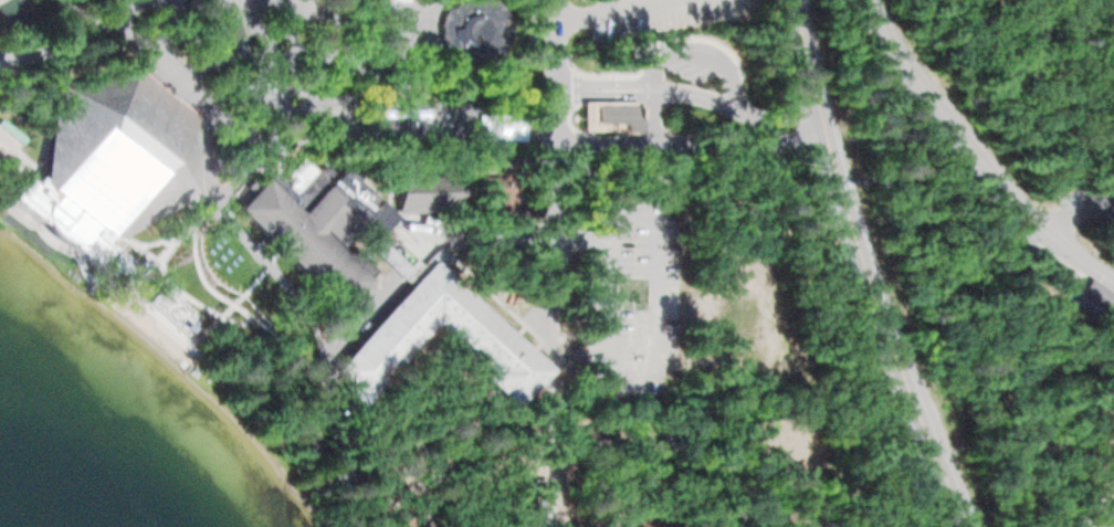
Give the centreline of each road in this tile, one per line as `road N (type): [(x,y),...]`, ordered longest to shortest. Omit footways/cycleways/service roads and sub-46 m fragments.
road 1 (tertiary): [(965,526),(866,278),(791,0)]

